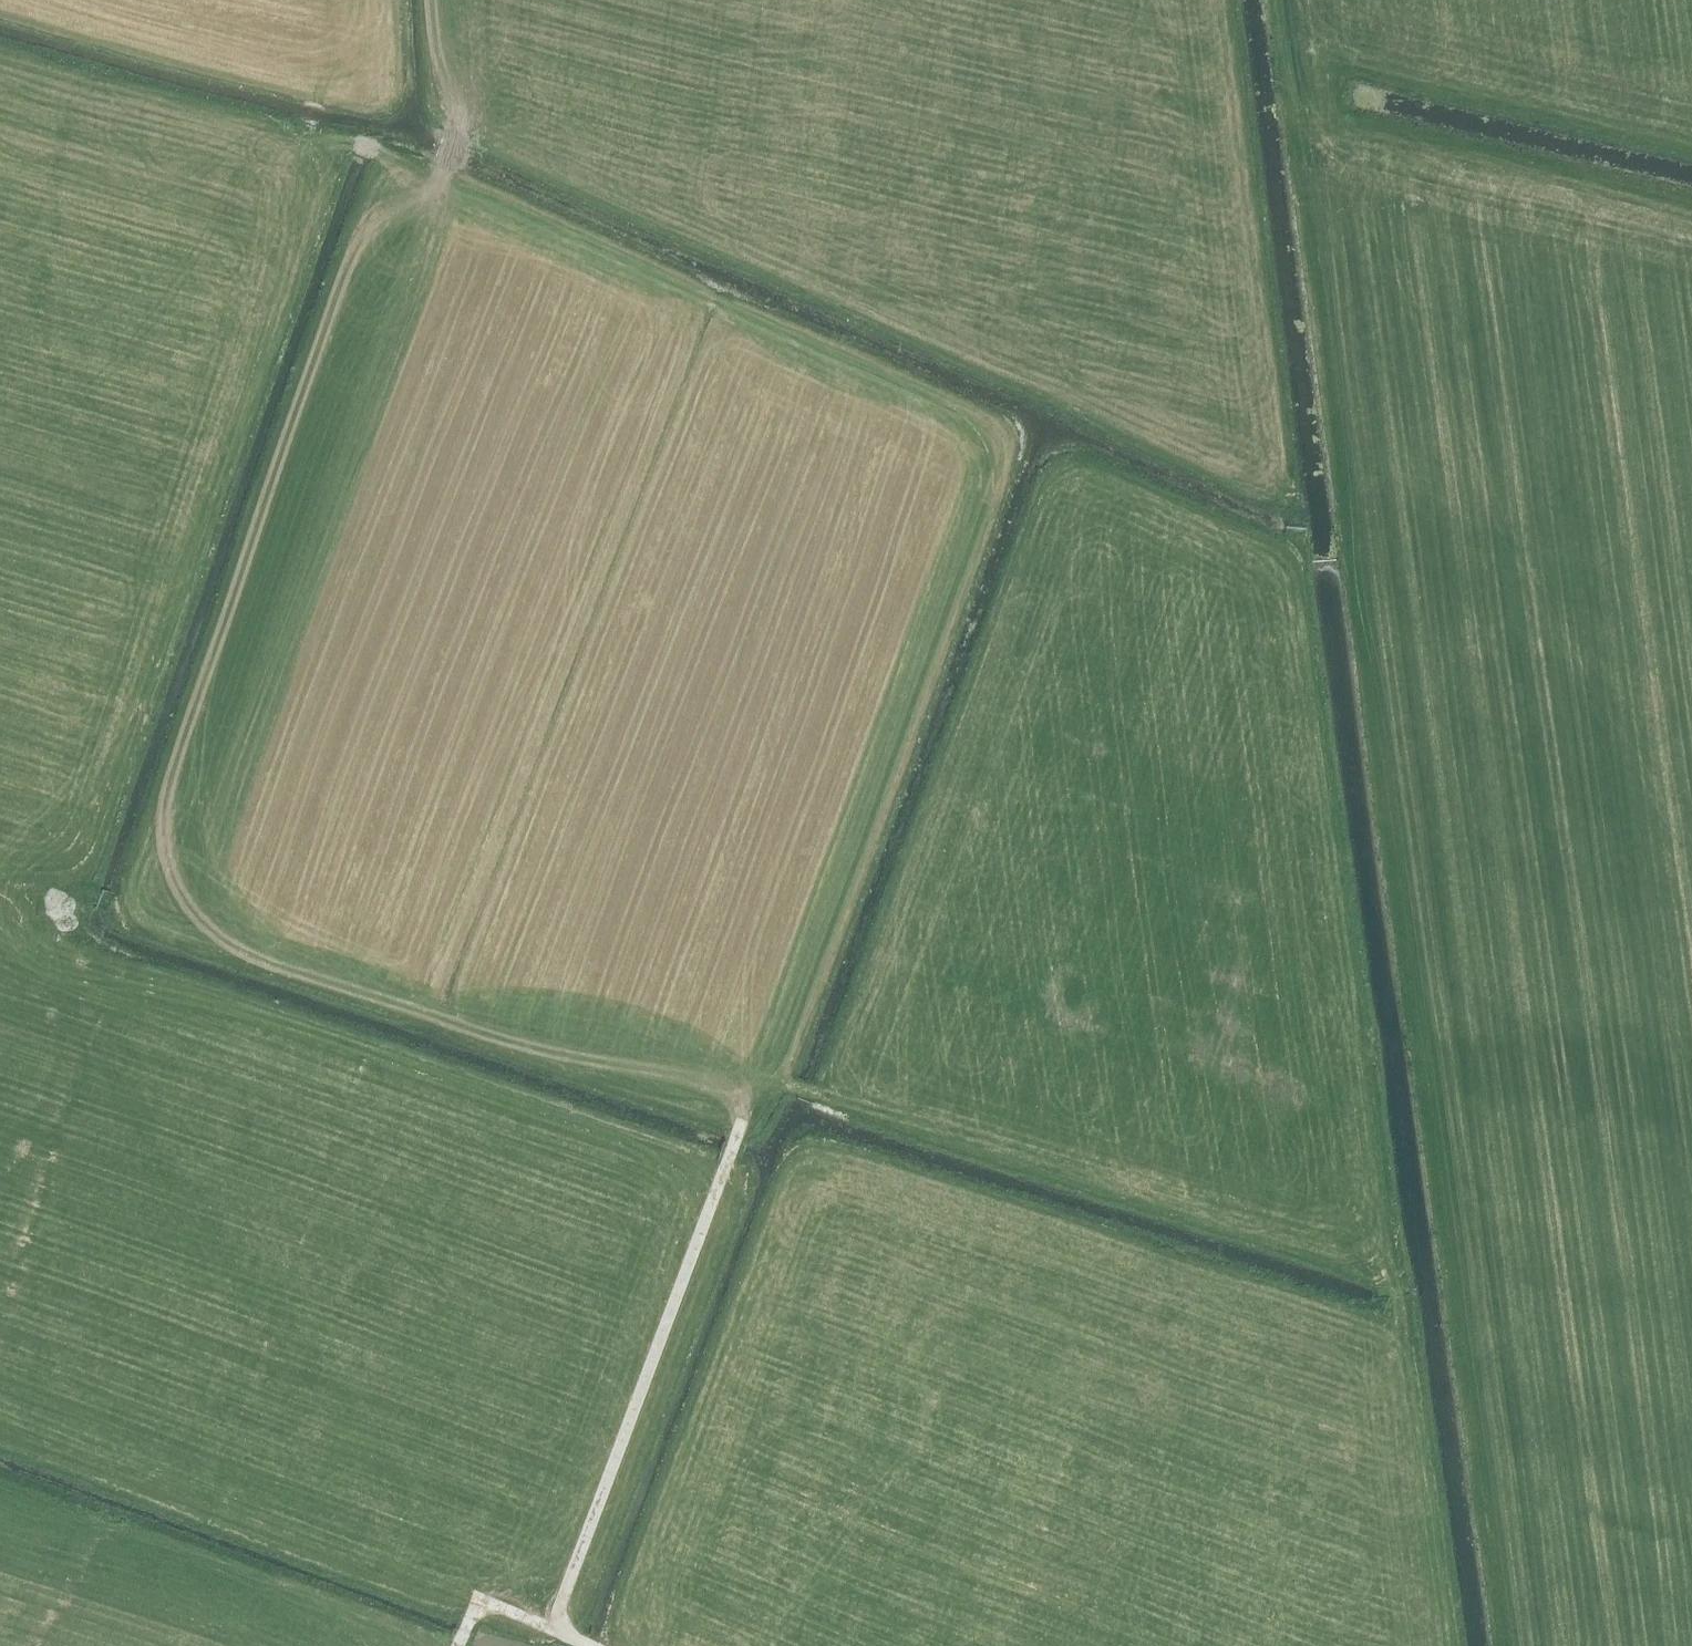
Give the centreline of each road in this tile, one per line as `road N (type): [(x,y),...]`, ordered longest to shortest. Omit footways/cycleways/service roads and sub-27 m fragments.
road 1 (track): [(554,1635),(739,1131)]
road 2 (track): [(575,1645),(476,1607),(460,1645)]

